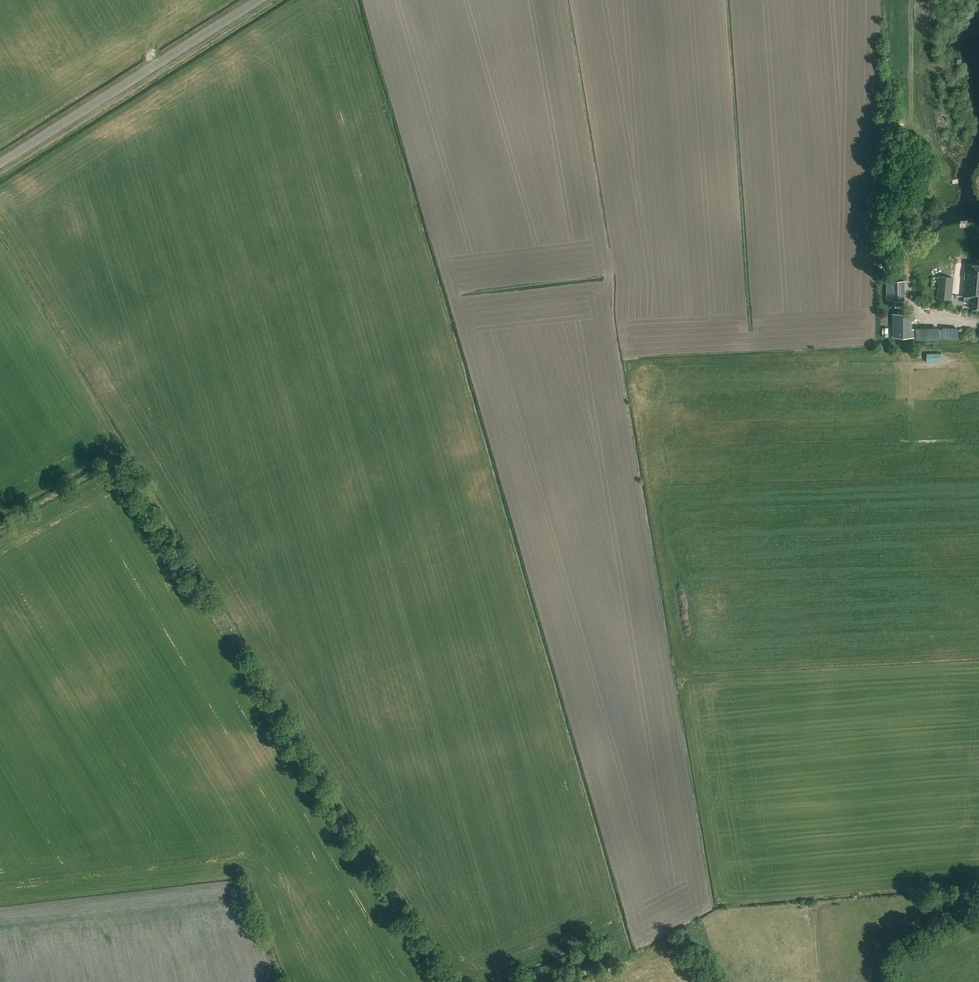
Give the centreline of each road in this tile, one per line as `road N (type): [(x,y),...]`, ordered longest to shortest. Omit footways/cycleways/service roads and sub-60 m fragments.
road 1 (unclassified): [(0,165),(261,0)]

